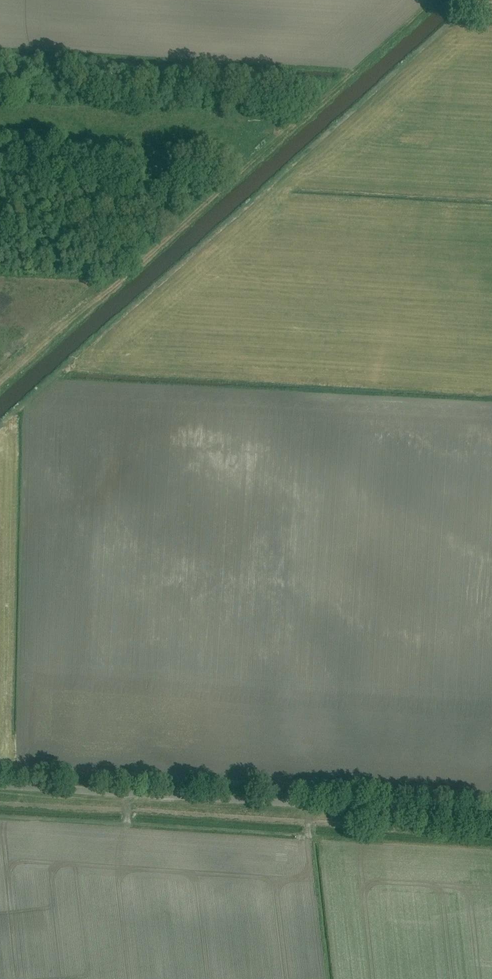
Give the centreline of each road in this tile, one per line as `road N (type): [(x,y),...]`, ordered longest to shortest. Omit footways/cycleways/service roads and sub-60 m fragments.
road 1 (unclassified): [(491,814),(0,784)]

